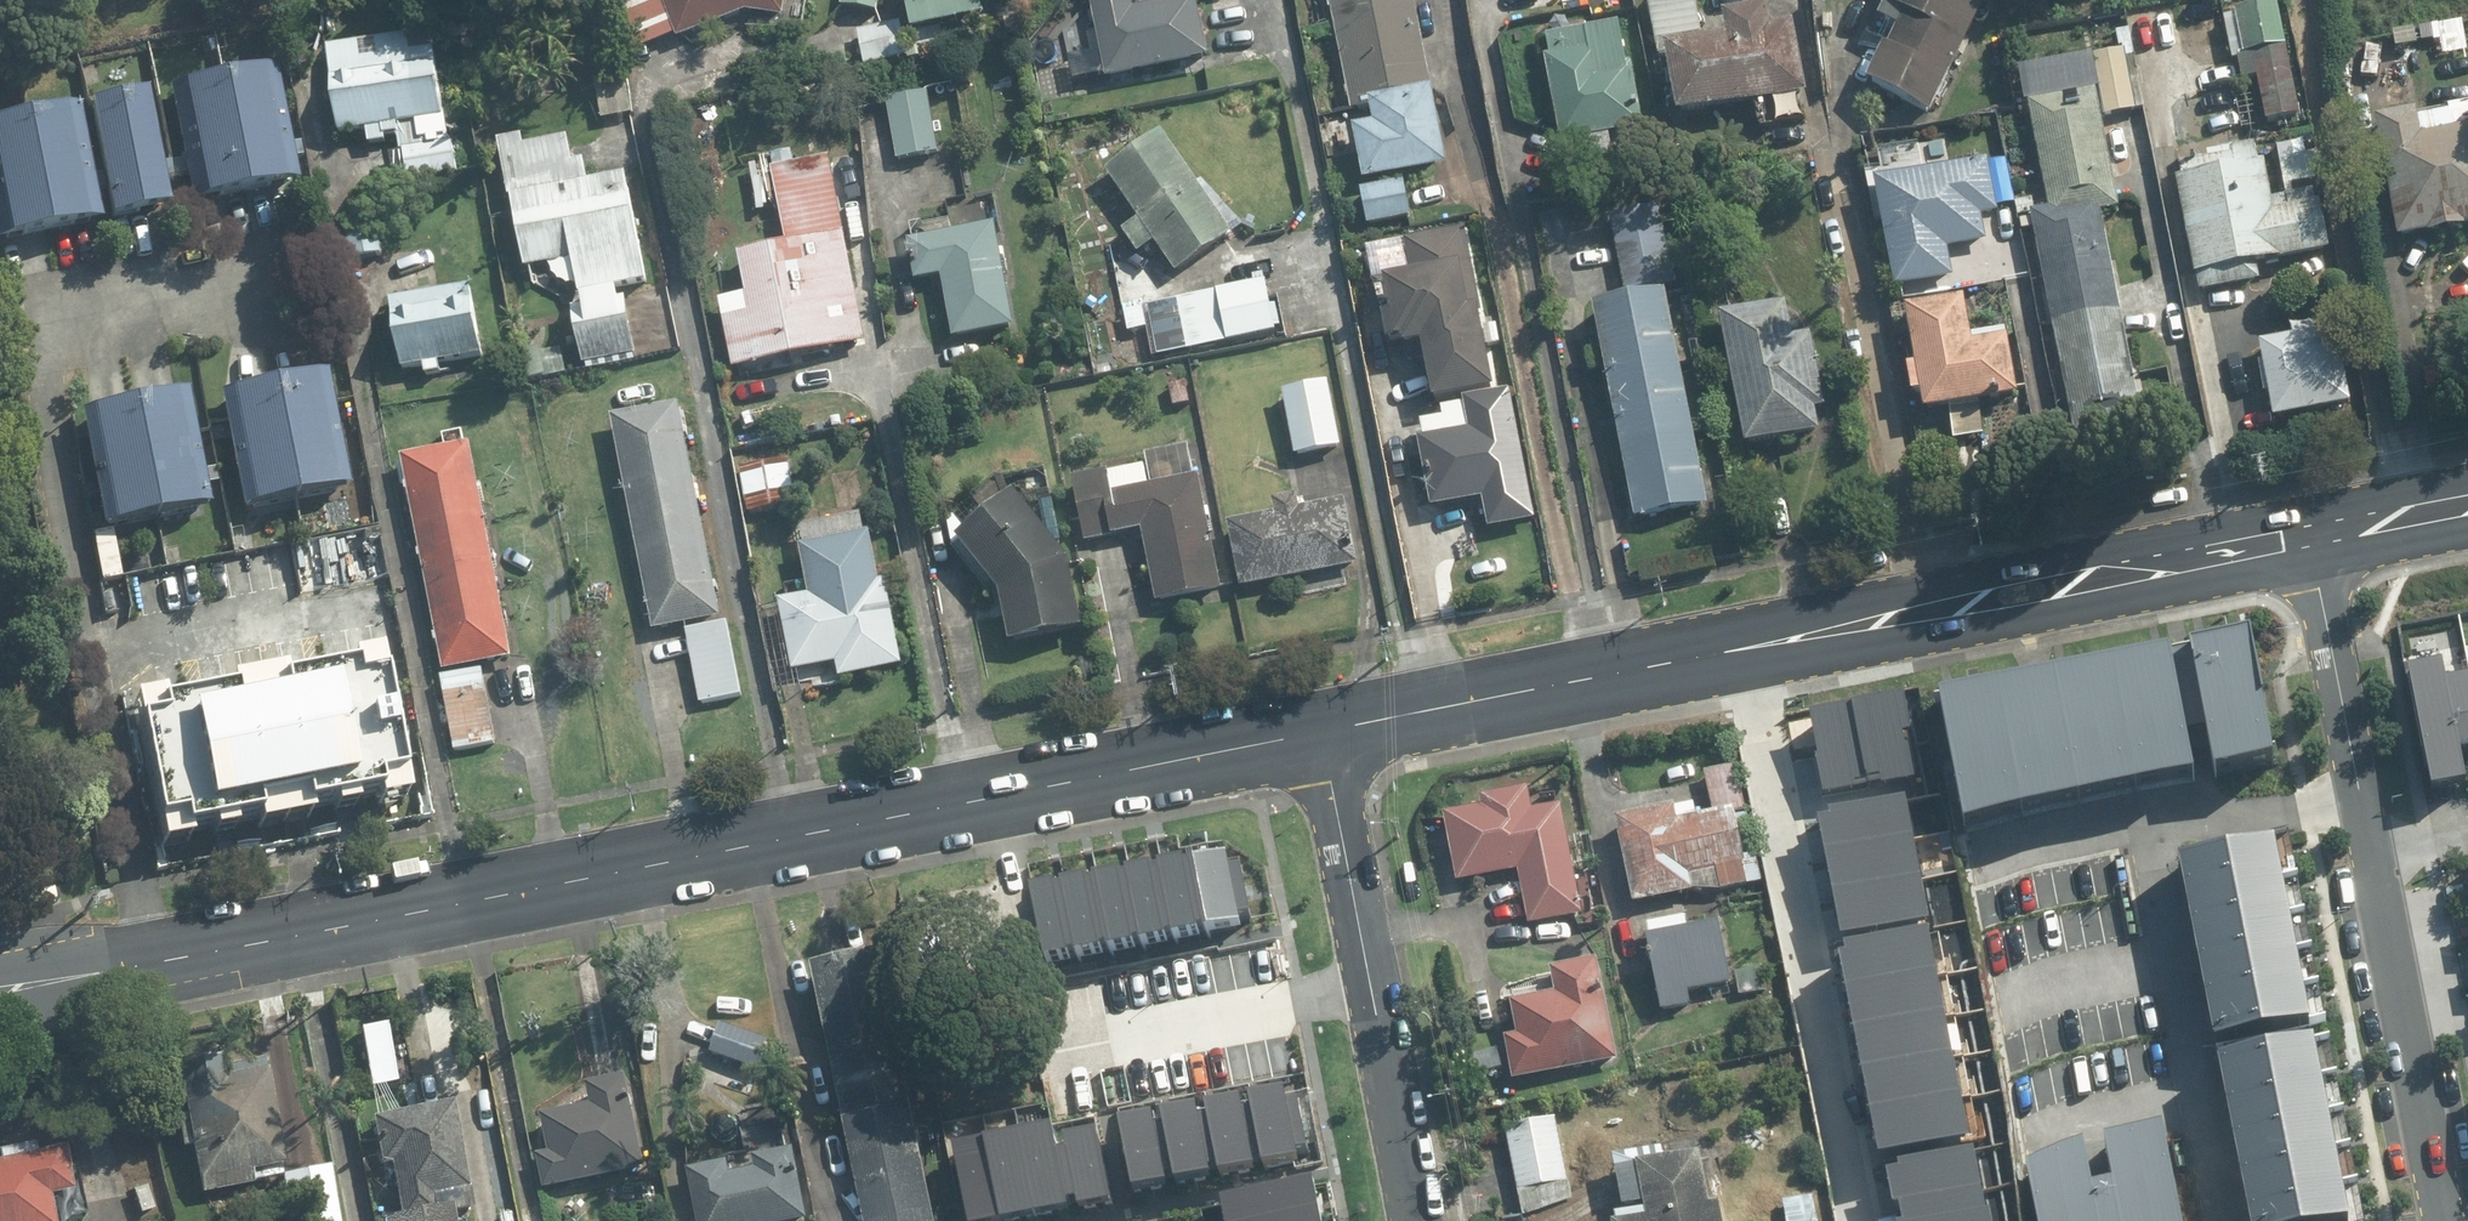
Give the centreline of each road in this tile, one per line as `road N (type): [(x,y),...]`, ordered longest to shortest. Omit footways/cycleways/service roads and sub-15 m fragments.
road 1 (secondary): [(1325,732),(0,990)]
road 2 (secondary): [(2310,539),(1325,732)]
road 3 (residential): [(2360,793),(2180,833),(2152,853),(2149,877),(2220,1220)]
road 4 (residential): [(1420,1220),(1325,732)]
road 5 (residential): [(2441,1220),(2370,849)]
road 6 (residential): [(2360,793),(2310,539)]
road 7 (secondary): [(2467,507),(2310,539)]

